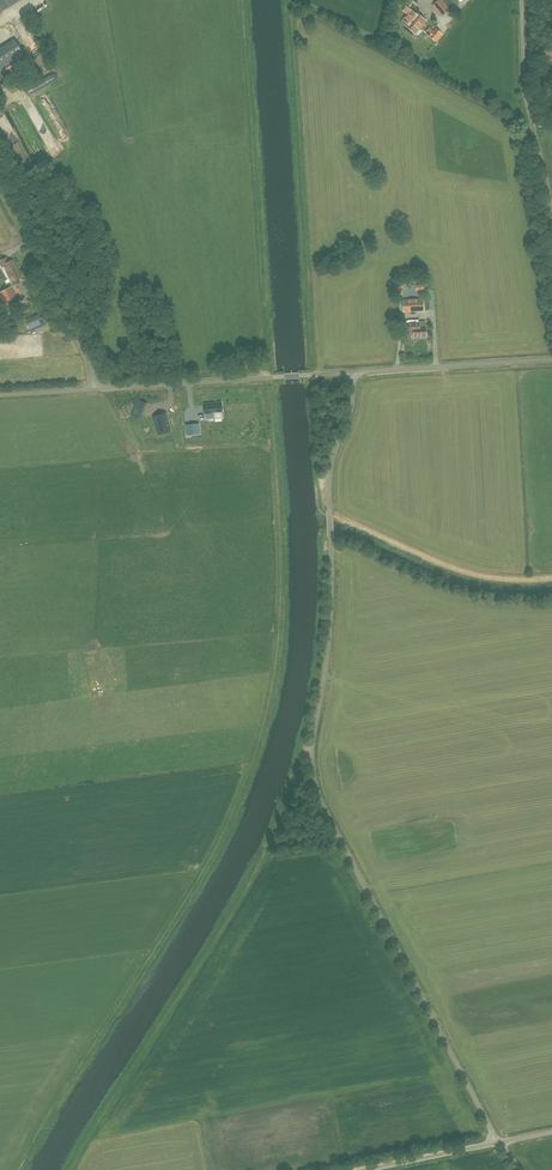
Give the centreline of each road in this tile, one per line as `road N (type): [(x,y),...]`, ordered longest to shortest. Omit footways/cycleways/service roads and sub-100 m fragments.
road 1 (unclassified): [(499,1142),(310,777),(330,631),(330,468),(352,405),(353,372)]
road 2 (unclassified): [(96,388),(353,372)]
road 3 (unclassified): [(96,388),(87,355),(0,185)]
road 4 (unclassified): [(551,219),(524,91),(523,0)]
road 5 (unclassified): [(353,372),(551,359)]
road 6 (unclassified): [(353,1169),(499,1142)]

